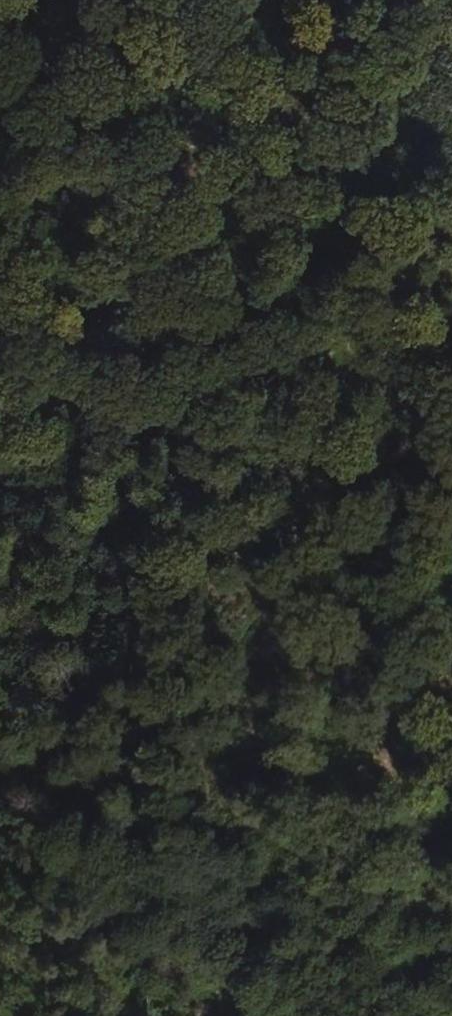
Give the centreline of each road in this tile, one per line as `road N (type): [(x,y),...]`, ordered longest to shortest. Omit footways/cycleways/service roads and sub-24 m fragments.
road 1 (track): [(451,782),(411,781),(372,762),(375,737),(451,677)]
road 2 (track): [(142,1015),(99,980),(35,946),(0,903)]

